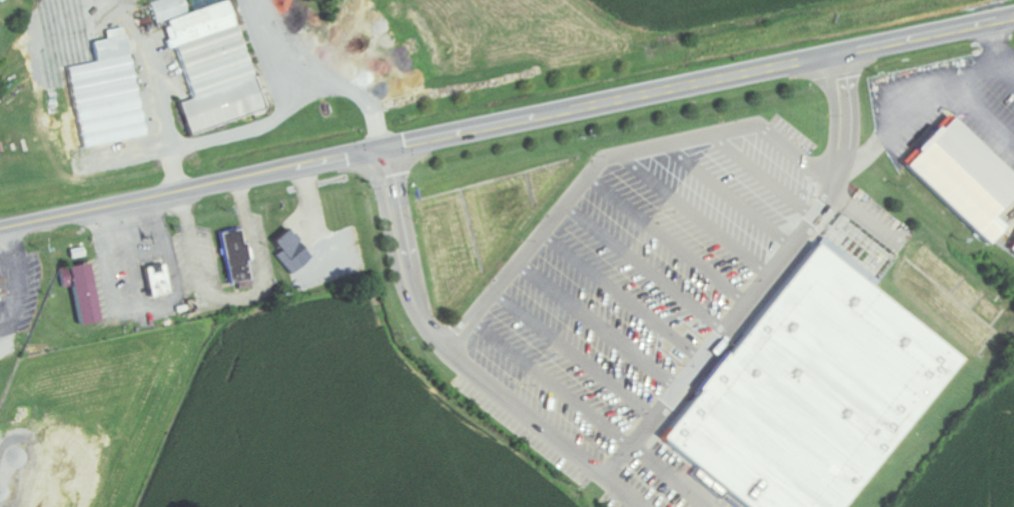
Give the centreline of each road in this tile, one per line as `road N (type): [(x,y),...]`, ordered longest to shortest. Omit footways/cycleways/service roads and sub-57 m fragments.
road 1 (trunk): [(0,229),(1013,17)]

